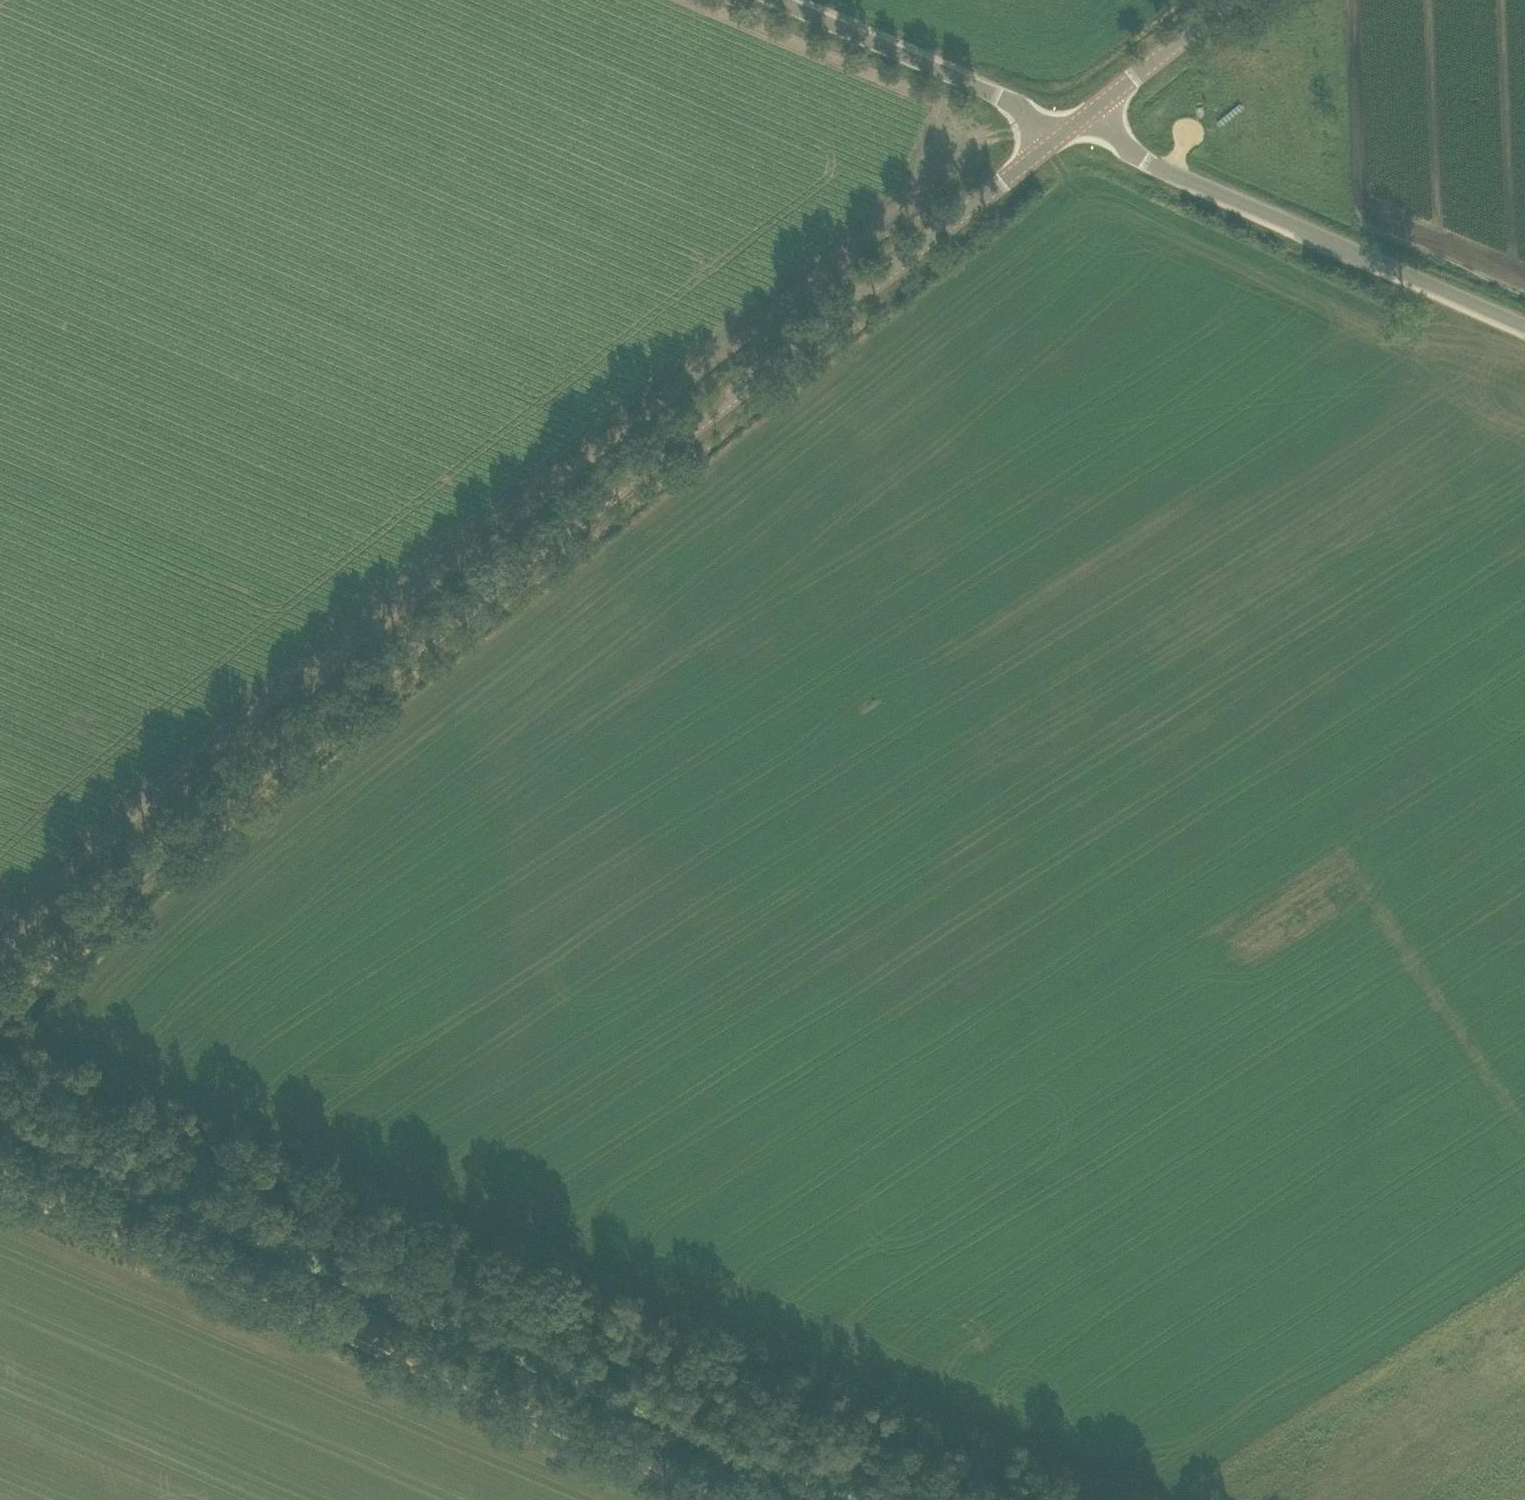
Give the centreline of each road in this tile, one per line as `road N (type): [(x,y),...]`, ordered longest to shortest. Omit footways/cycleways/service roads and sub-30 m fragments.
road 1 (tertiary): [(0,1011),(91,912),(178,835),(1050,143)]
road 2 (track): [(0,1191),(722,1499)]
road 3 (unclassified): [(1524,325),(1132,154),(1096,106)]
road 4 (track): [(1524,1139),(1352,872)]
road 5 (unclassified): [(1050,143),(1018,105),(776,0)]
road 6 (tertiary): [(1096,106),(1229,0)]

